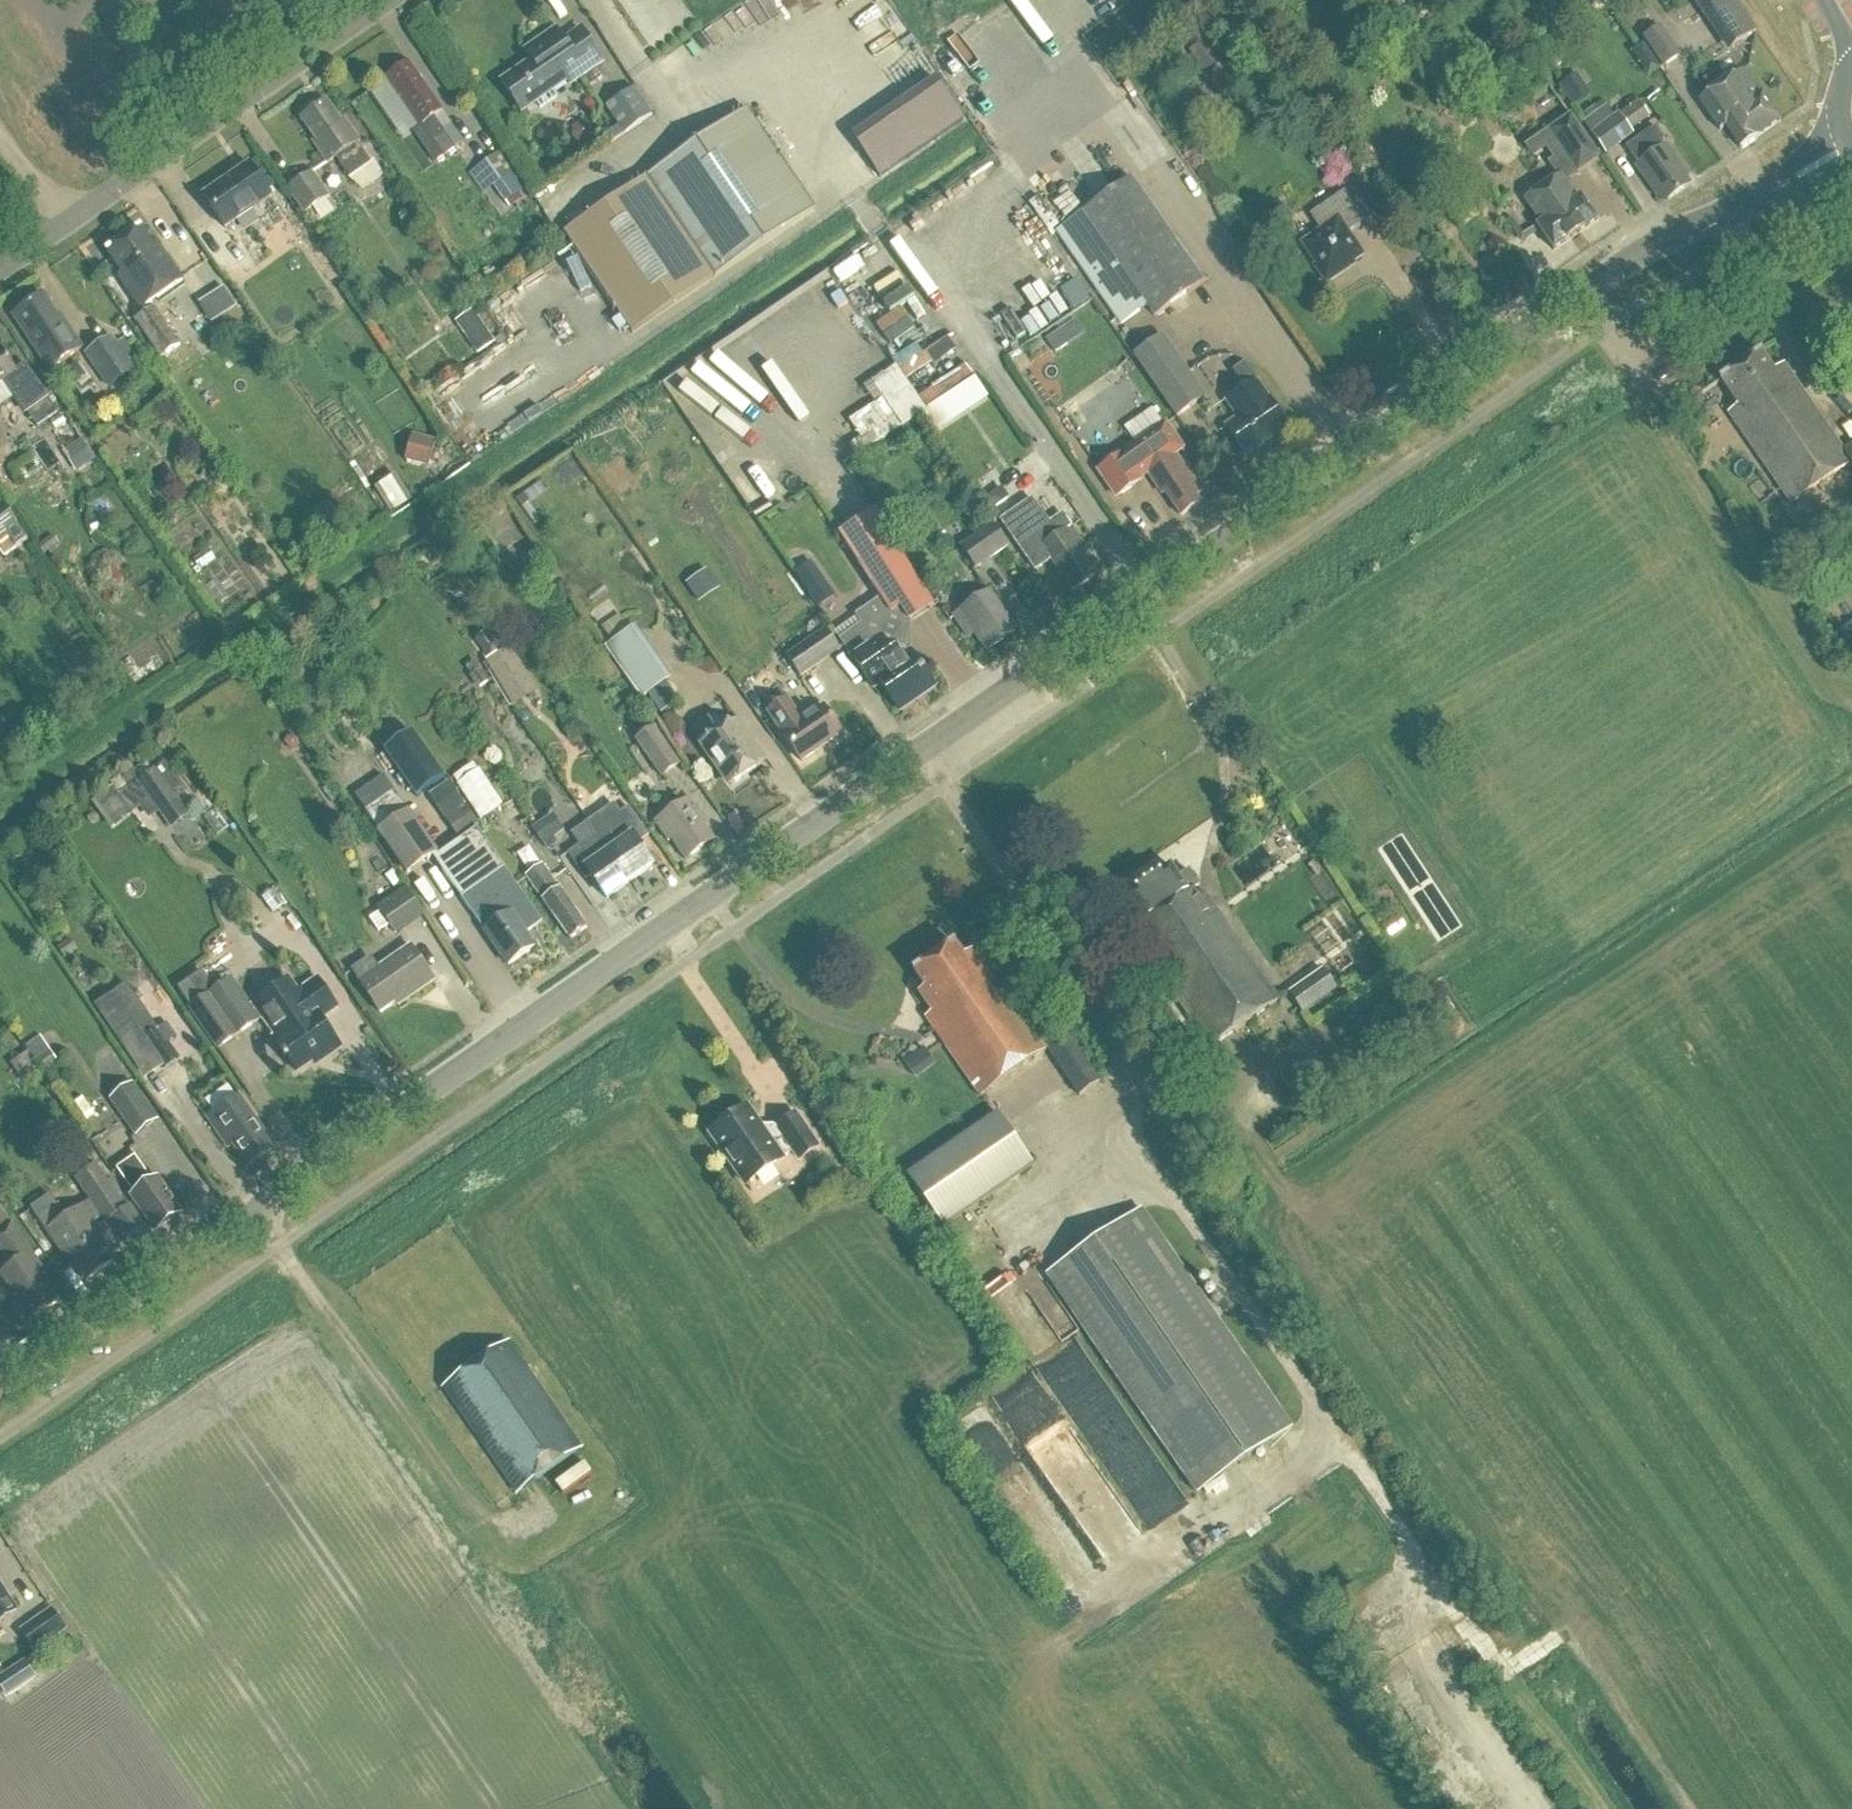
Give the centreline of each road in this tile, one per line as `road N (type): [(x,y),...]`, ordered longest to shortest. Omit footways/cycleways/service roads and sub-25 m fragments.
road 1 (tertiary): [(0,1388),(1621,267),(1851,145)]
road 2 (unclassified): [(0,270),(388,0)]

